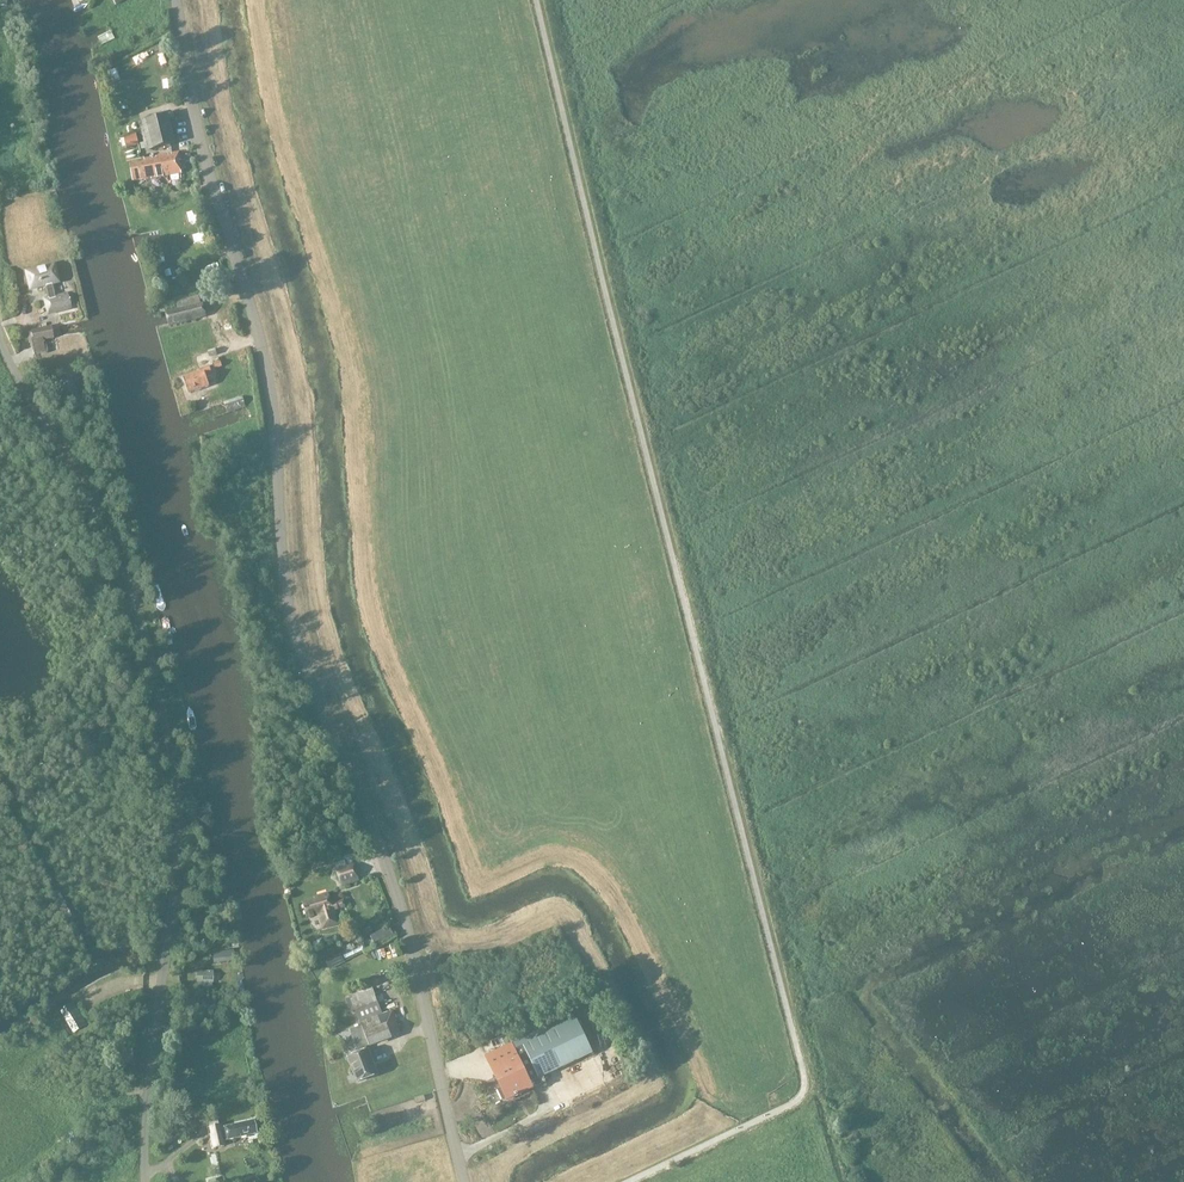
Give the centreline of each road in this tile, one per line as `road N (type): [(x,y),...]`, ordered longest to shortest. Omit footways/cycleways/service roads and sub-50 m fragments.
road 1 (tertiary): [(465,1181),(391,878),(293,628),(268,376),(197,128),(176,0)]
road 2 (unclassified): [(145,1181),(176,863),(168,742),(123,567),(0,343)]

